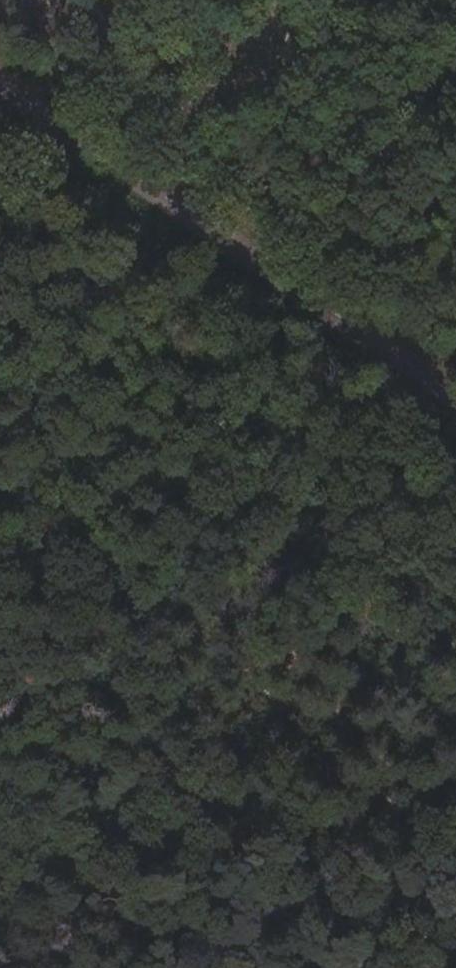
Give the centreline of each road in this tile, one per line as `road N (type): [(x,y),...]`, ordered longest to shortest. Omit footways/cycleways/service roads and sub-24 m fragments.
road 1 (tertiary): [(0,85),(455,408)]

